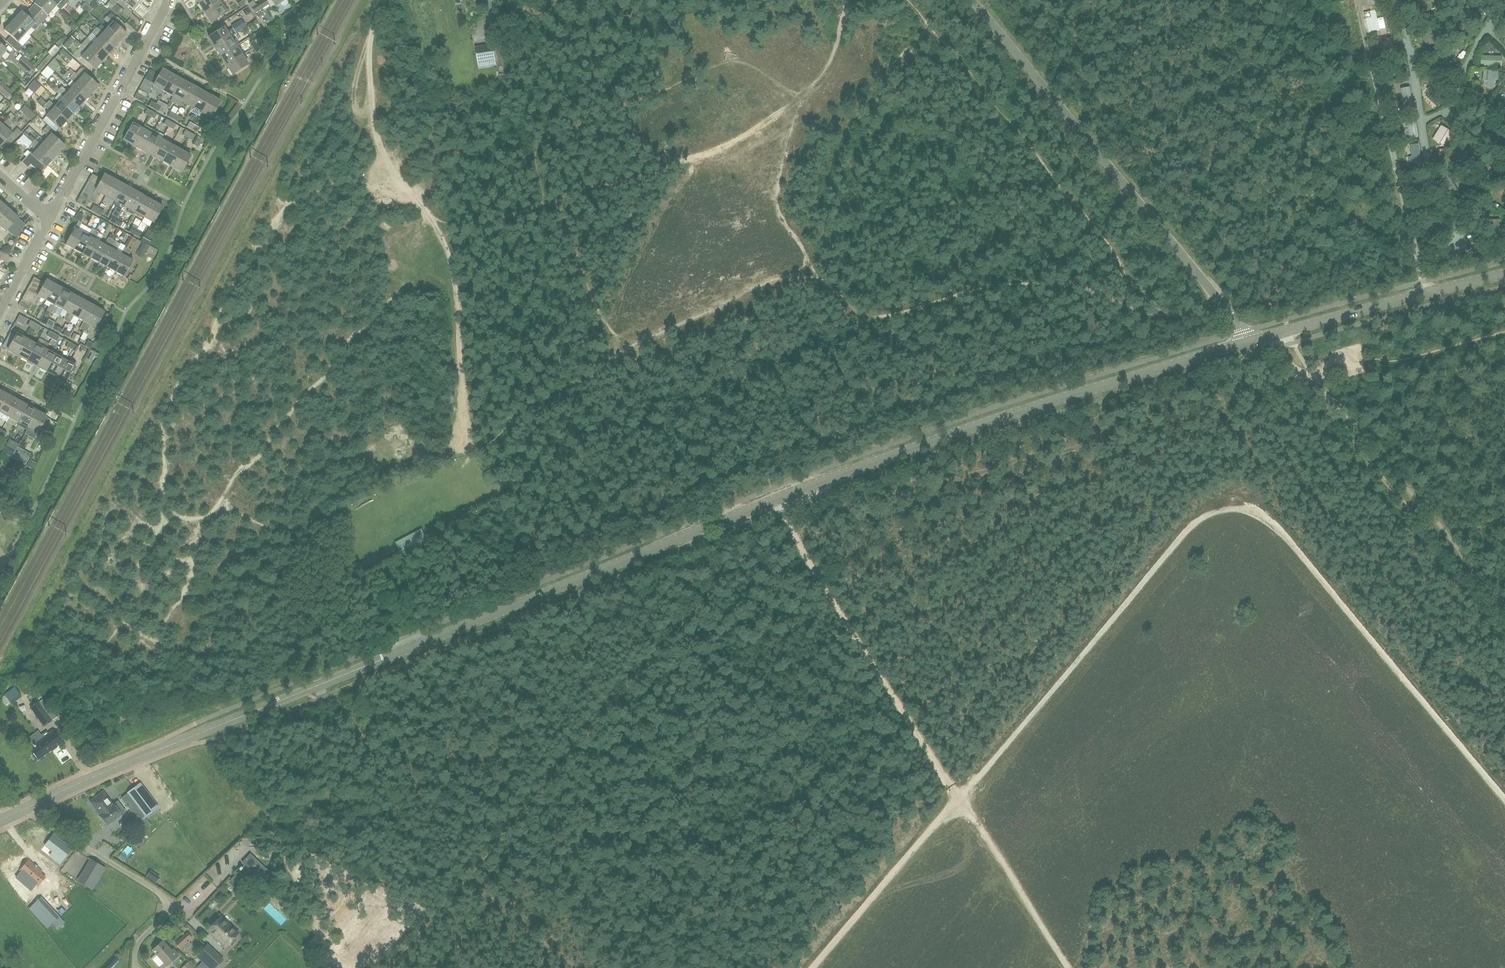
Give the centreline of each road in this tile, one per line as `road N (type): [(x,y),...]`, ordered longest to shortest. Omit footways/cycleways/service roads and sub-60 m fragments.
road 1 (tertiary): [(0,820),(766,502),(1005,415),(1246,341)]
road 2 (track): [(1127,274),(1097,292),(1064,283),(983,284),(934,304),(867,316),(828,280),(780,277),(639,343),(608,327),(558,199),(546,205),(533,144),(727,59),(746,59),(797,98)]
road 3 (track): [(1504,799),(1277,525),(1239,509),(1208,515),(1184,533),(959,797)]
road 4 (track): [(389,967),(735,565),(788,529)]
road 5 (track): [(385,0),(369,48),(374,118),(385,163),(431,218),(448,255),(460,457)]
road 6 (unclassified): [(1246,341),(973,0)]
road 7 (track): [(1278,347),(1504,623)]
road 8 (track): [(912,0),(1127,274)]
road 9 (track): [(959,797),(780,512)]
road 10 (track): [(1424,281),(1356,0)]
road 11 (tertiary): [(1246,341),(1504,273)]
road 12 (track): [(558,199),(723,145),(797,98)]
road 13 (residential): [(170,0),(53,220)]
road 14 (track): [(812,967),(959,797)]
road 15 (track): [(1070,967),(959,797)]
road 16 (track): [(1504,332),(1377,362)]

